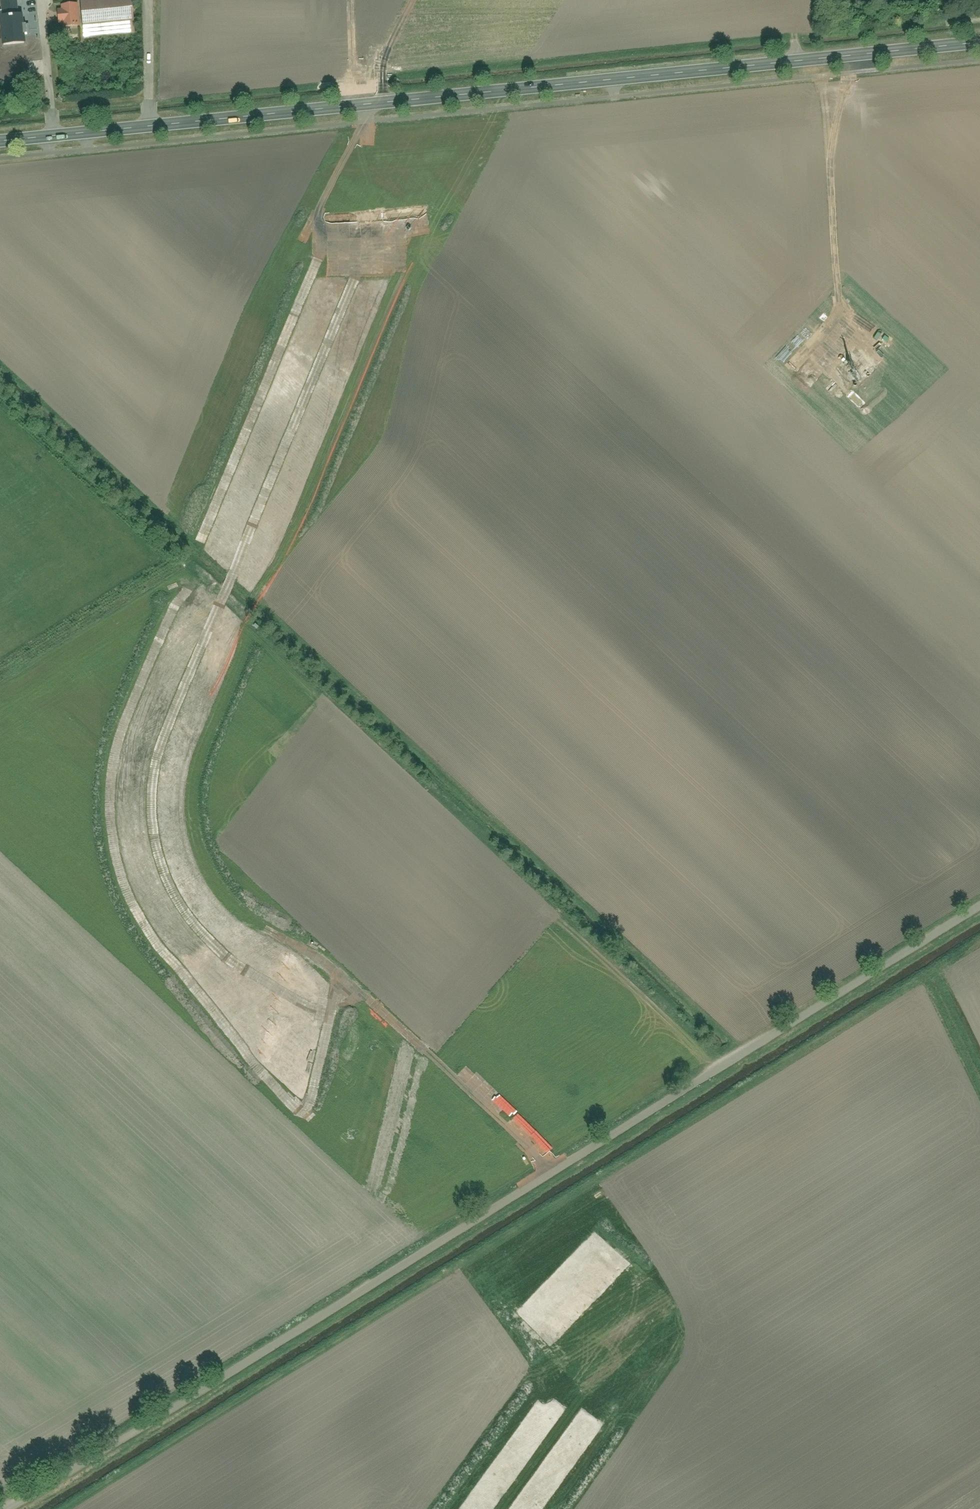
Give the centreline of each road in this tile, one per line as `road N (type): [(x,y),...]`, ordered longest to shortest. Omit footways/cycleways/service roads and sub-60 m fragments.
road 1 (residential): [(8,1508),(979,903)]
road 2 (tertiary): [(979,37),(0,138)]

